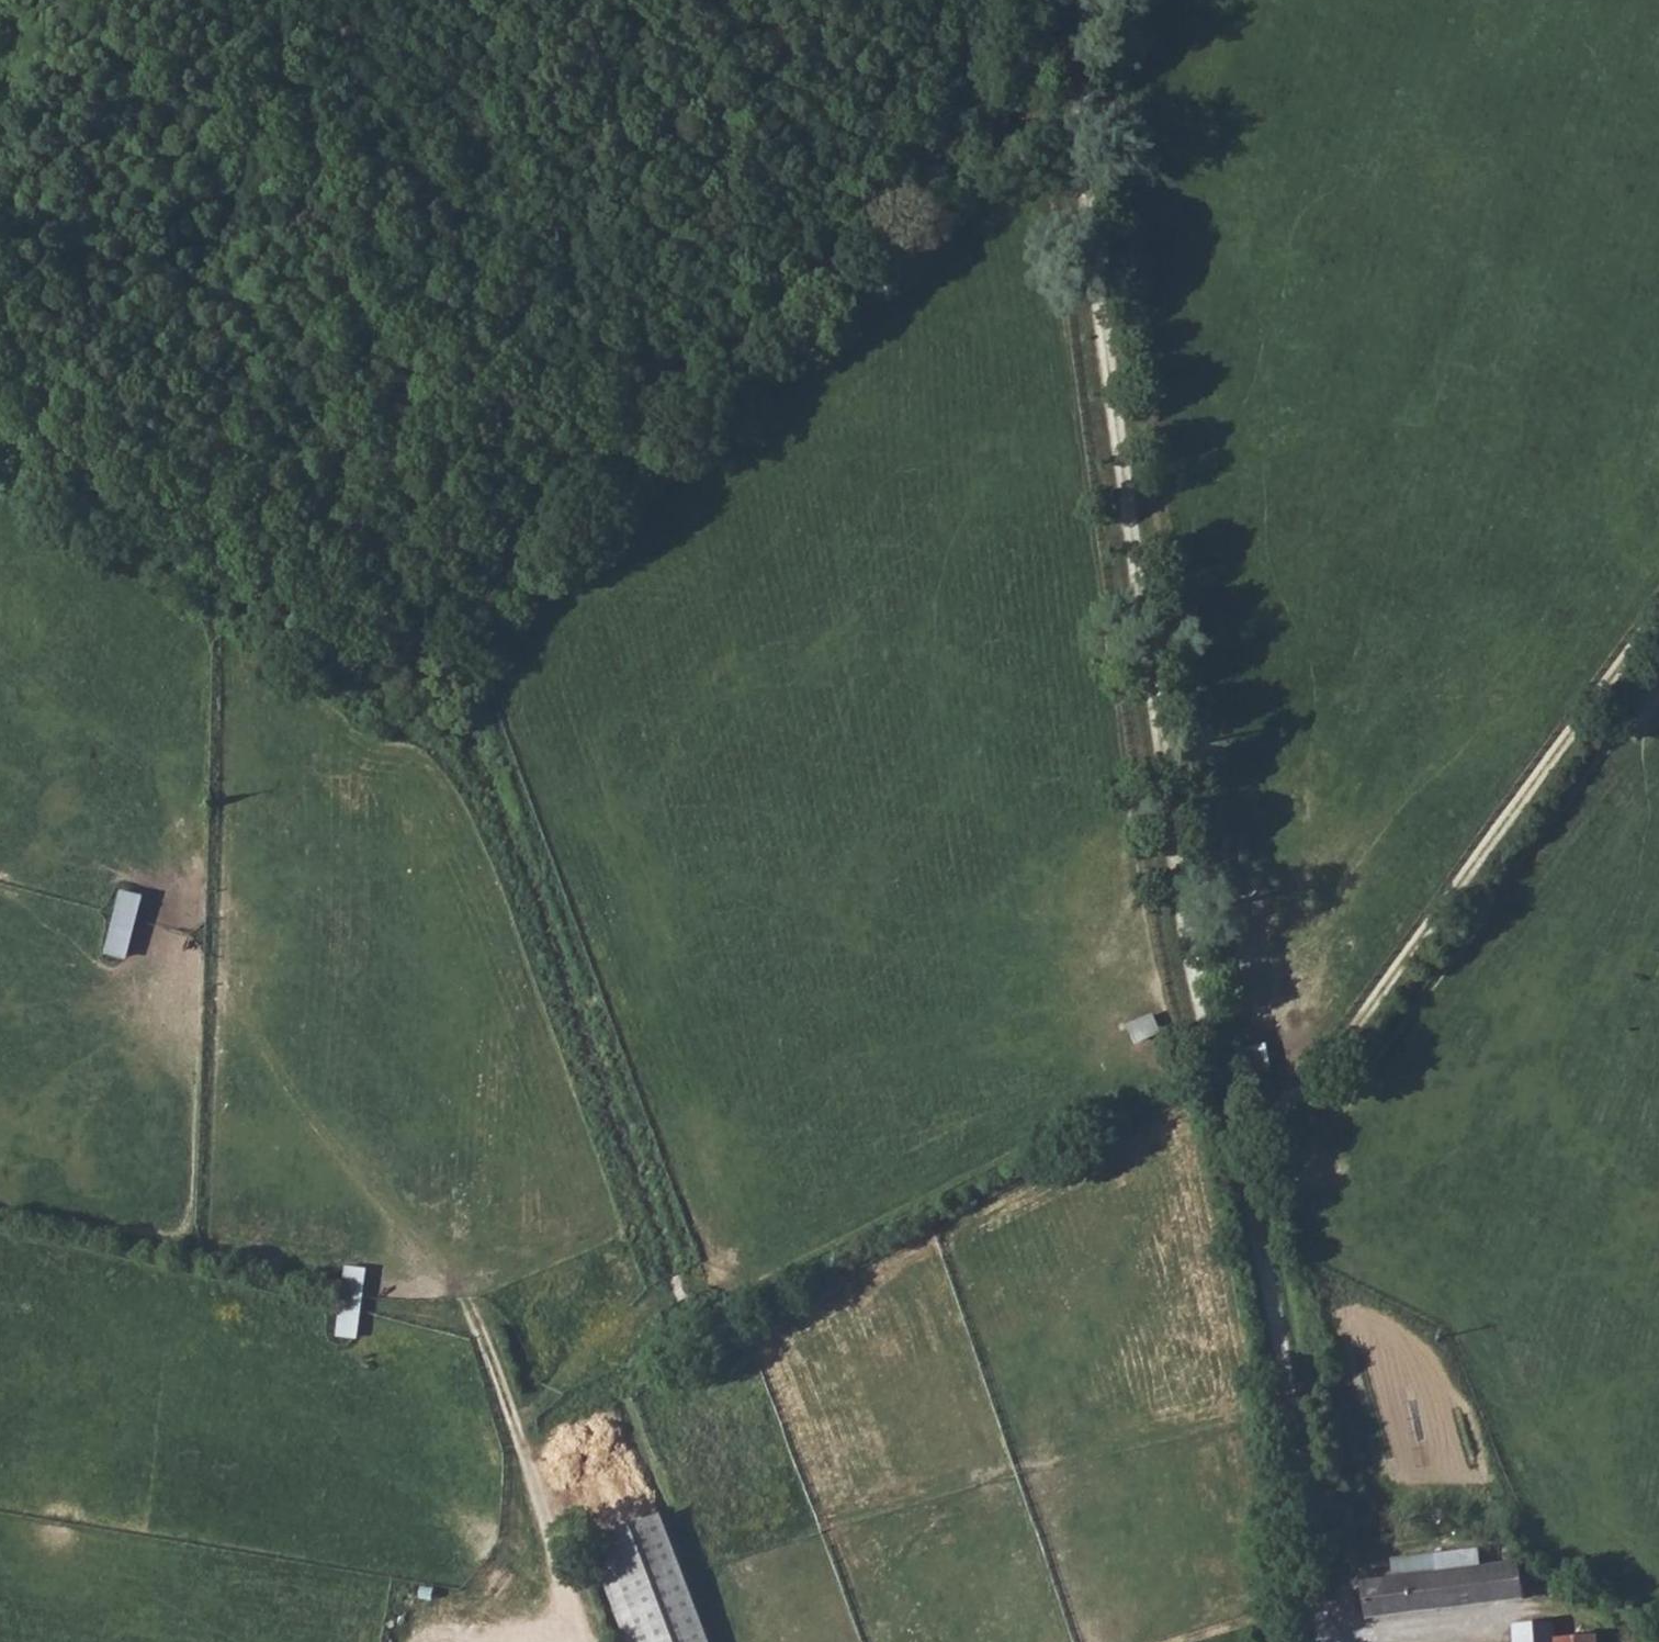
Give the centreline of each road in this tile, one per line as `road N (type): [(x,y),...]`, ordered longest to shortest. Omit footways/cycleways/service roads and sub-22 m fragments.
road 1 (unclassified): [(1333,1636),(1191,934),(1085,195),(1104,0)]

